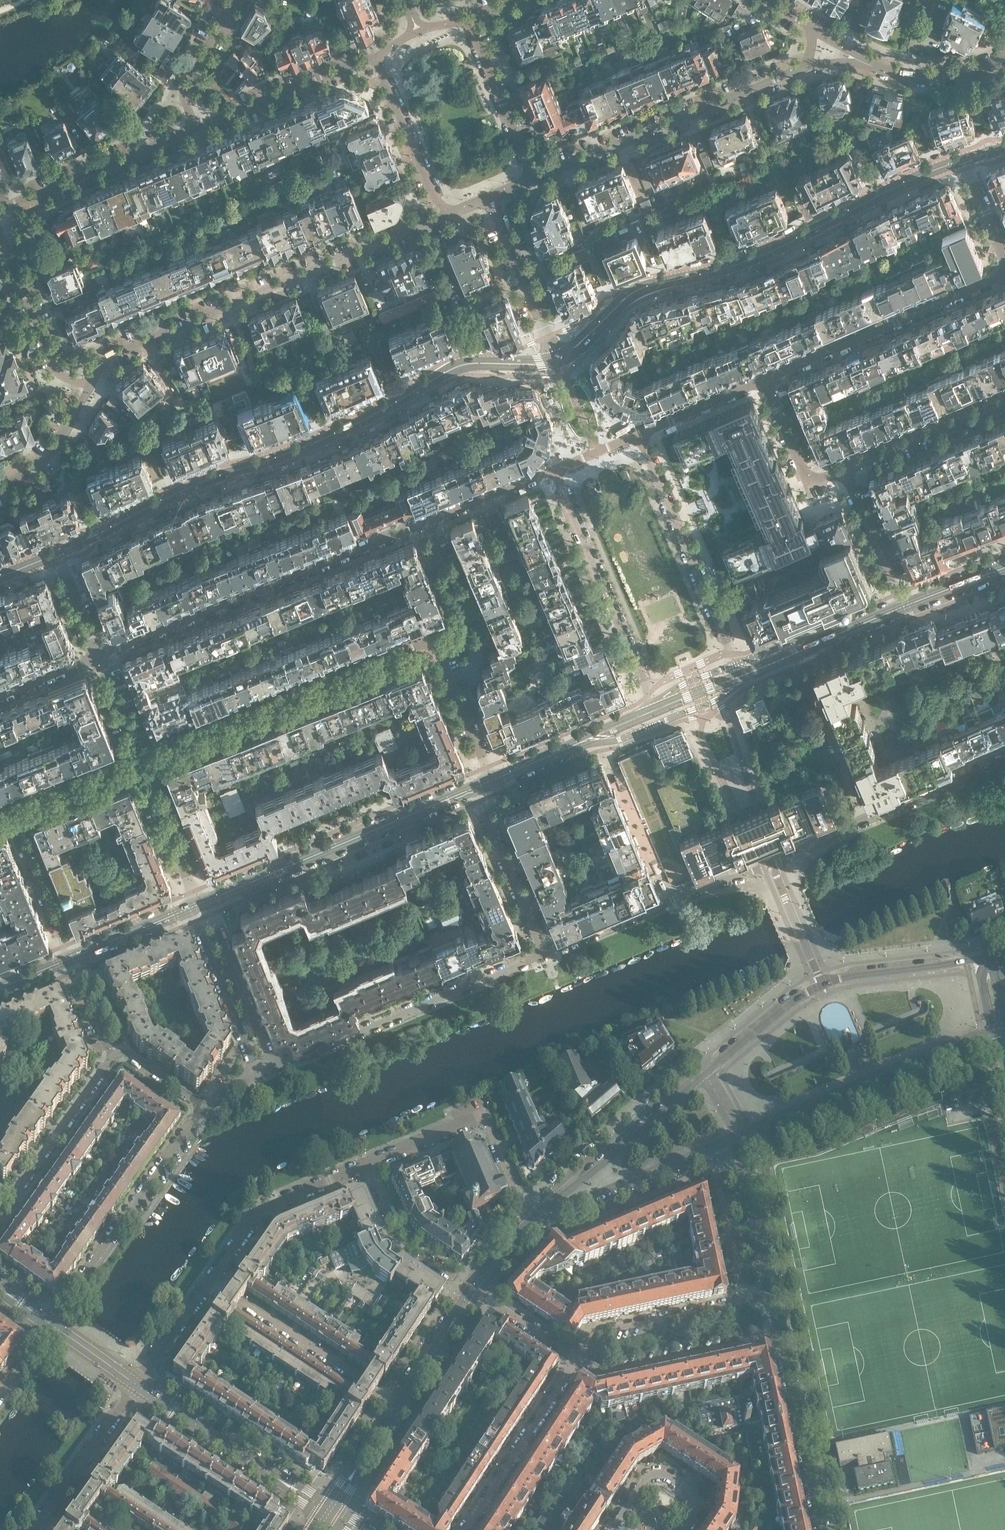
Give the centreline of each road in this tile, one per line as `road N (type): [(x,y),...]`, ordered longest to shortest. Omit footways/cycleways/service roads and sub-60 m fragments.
road 1 (tertiary): [(425,384),(315,443),(183,490),(56,555)]
road 2 (residential): [(89,387),(119,349),(451,213)]
road 3 (residential): [(99,658),(426,522)]
road 4 (residential): [(138,757),(433,642)]
road 5 (tertiary): [(964,160),(768,253),(684,278)]
road 6 (tertiary): [(475,787),(197,905)]
road 7 (residential): [(534,178),(809,65)]
road 8 (residential): [(277,1063),(546,951)]
road 9 (tertiary): [(739,1135),(1000,1028)]
road 10 (residential): [(204,1106),(50,1324)]
road 11 (residential): [(562,466),(563,492),(654,711)]
road 12 (residential): [(765,380),(1004,273)]
road 13 (residential): [(773,862),(1004,759)]
road 14 (residential): [(735,664),(638,435)]
road 15 (tertiary): [(597,735),(626,737),(715,701),(752,670),(818,643)]
road 16 (residential): [(546,951),(773,862)]
road 17 (residential): [(369,1165),(480,1118),(531,1224)]
road 18 (tertiary): [(705,1073),(531,1224)]
road 19 (tertiary): [(328,1511),(136,1384)]
road 20 (tertiary): [(531,1224),(739,1135)]
road 21 (residential): [(210,1283),(397,1407)]
road 22 (residential): [(773,1294),(603,1330),(578,1358)]
road 23 (residential): [(578,1358),(610,1373),(781,1336)]
road 24 (residential): [(190,130),(0,213)]
road 25 (residential): [(464,1529),(578,1358)]
road 26 (residential): [(210,1283),(265,1211),(369,1165)]
road 27 (residential): [(376,56),(190,130)]
road 28 (residential): [(822,1529),(781,1336)]
road 29 (residential): [(0,220),(51,358),(89,387)]
road 30 (residential): [(197,905),(192,922),(255,1073)]
road 31 (residential): [(277,1063),(212,913),(197,905)]
road 32 (residential): [(546,951),(475,787)]
road 33 (residential): [(557,360),(489,197)]
road 34 (residential): [(376,56),(436,200),(451,213)]
road 35 (residential): [(844,473),(1004,402)]
road 36 (residential): [(13,1199),(111,1056)]
road 37 (residential): [(534,178),(466,19)]
road 38 (residential): [(474,1290),(395,1226),(369,1165)]
road 39 (tertiary): [(984,960),(823,983)]
road 40 (residential): [(773,1294),(739,1135)]
road 41 (residential): [(11,810),(73,958)]
road 42 (residential): [(197,905),(138,757)]
road 43 (residential): [(854,57),(911,77),(953,76),(1004,58)]
road 44 (residential): [(686,1529),(698,1505),(688,1489),(658,1474),(643,1481),(611,1529)]
road 45 (residential): [(492,780),(433,642)]
road 46 (tertiary): [(823,983),(705,1073)]
road 47 (residential): [(426,522),(562,466)]
road 48 (residential): [(902,607),(844,473)]
road 49 (residential): [(433,642),(465,620),(426,522)]
road 50 (residential): [(0,492),(62,442),(89,387)]
road 51 (residential): [(844,473),(803,472),(765,380)]
road 52 (tertiary): [(397,1407),(474,1290)]
road 53 (residential): [(233,0),(202,52),(190,130)]
road 54 (residential): [(638,435),(765,380)]
road 55 (residential): [(11,810),(138,757)]
road 56 (tertiary): [(197,905),(73,958)]
road 57 (residential): [(823,983),(773,862)]
road 58 (residential): [(64,1488),(136,1384)]
road 59 (residential): [(136,1384),(210,1283)]
road 60 (tertiary): [(328,1511),(397,1407)]
road 61 (unclassified): [(578,1358),(474,1290)]

